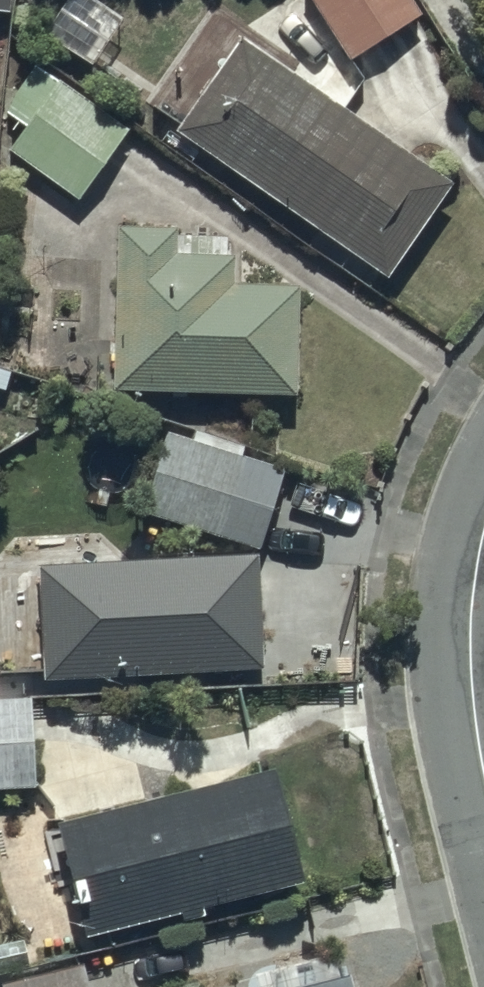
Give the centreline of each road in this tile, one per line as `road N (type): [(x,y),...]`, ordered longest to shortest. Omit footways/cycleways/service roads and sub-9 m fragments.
road 1 (residential): [(483,517),(464,595),(467,682),(483,780)]

